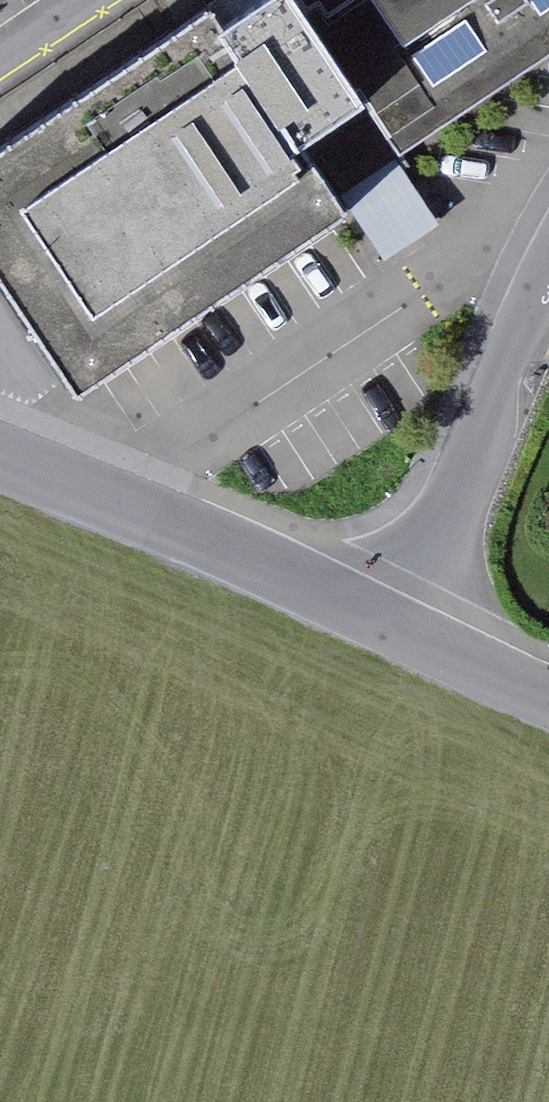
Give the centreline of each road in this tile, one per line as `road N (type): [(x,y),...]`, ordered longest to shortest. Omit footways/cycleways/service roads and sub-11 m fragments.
road 1 (residential): [(0,457),(404,629)]
road 2 (residential): [(404,629),(548,285)]
road 3 (residential): [(404,629),(548,691)]

